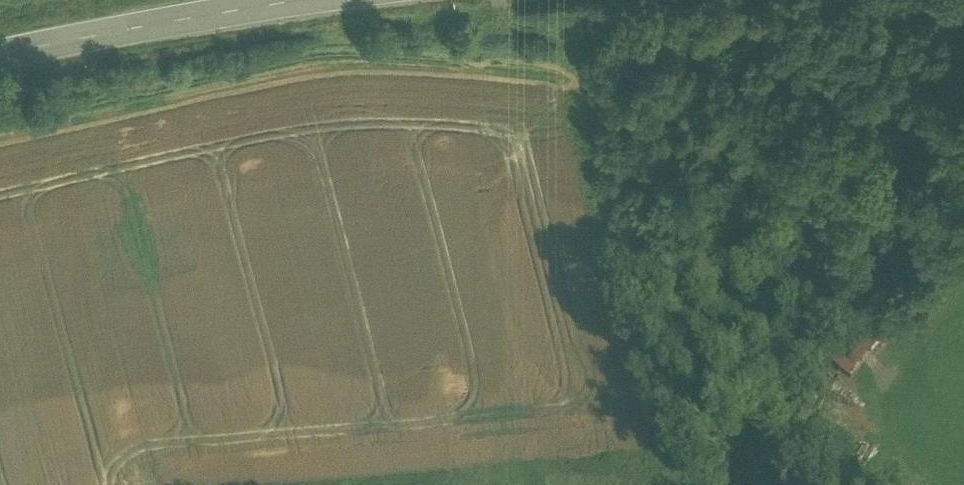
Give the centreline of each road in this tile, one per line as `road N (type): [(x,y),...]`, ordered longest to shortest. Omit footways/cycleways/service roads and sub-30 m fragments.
road 1 (secondary): [(0,52),(282,0)]

